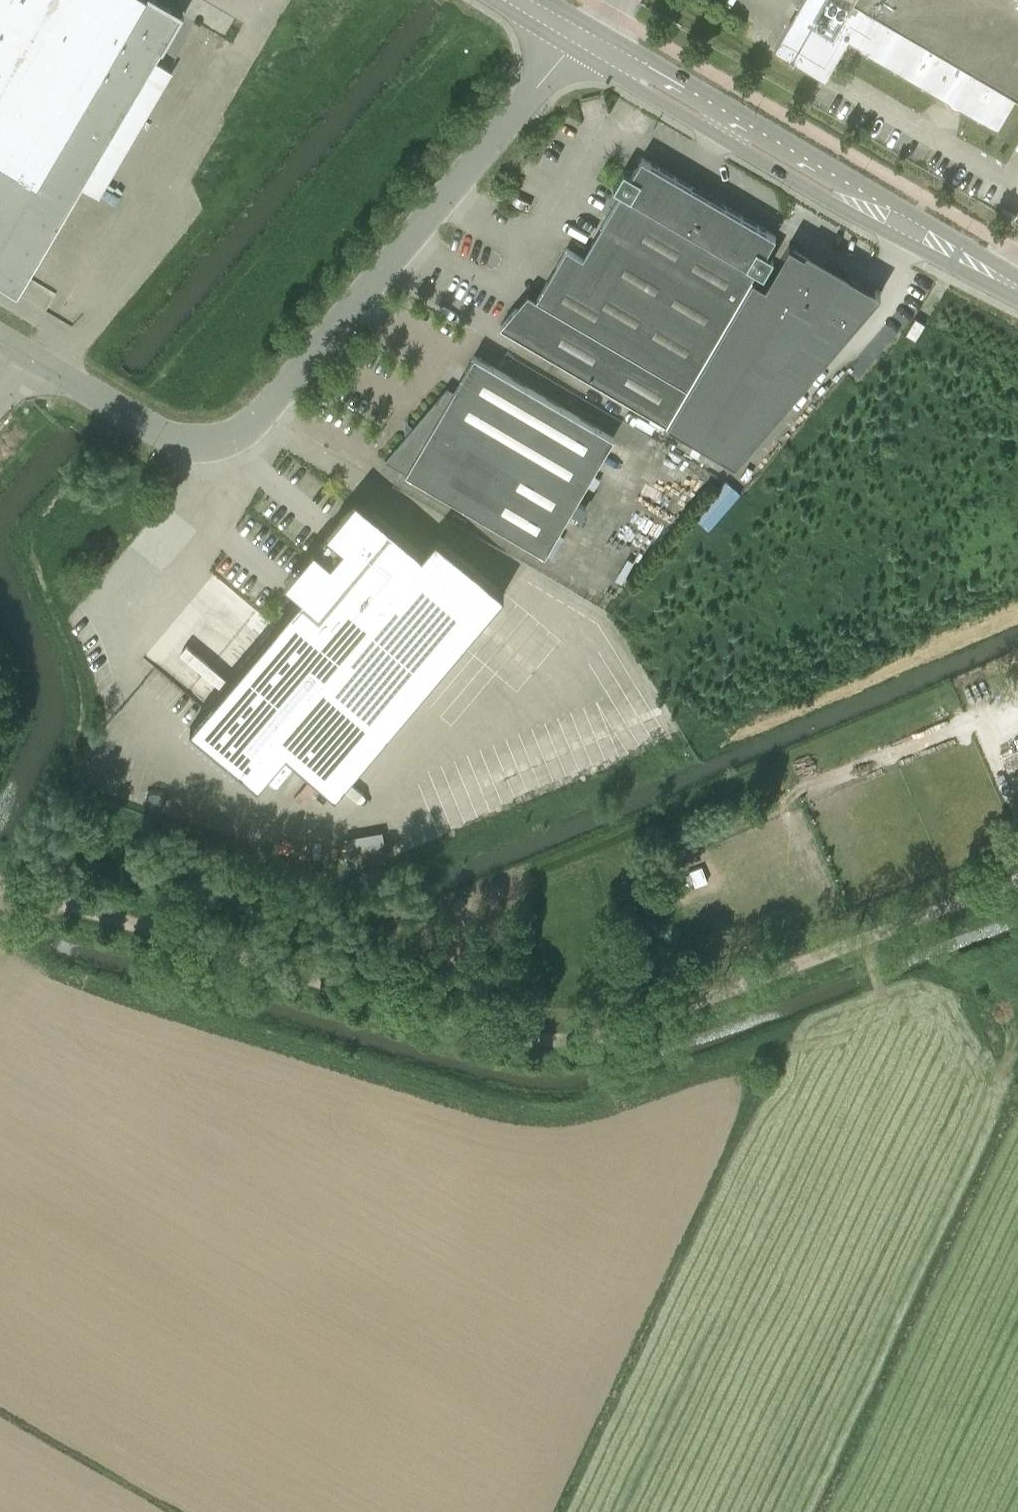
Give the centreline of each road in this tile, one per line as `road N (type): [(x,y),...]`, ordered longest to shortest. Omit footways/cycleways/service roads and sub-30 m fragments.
road 1 (unclassified): [(1017,880),(602,1037),(547,1042),(507,1038),(0,884)]
road 2 (unclassified): [(568,44),(238,434),(179,440),(35,361)]
road 3 (tertiary): [(568,44),(824,197),(912,228)]
road 4 (tertiary): [(912,228),(839,170),(587,23)]
road 5 (tertiary): [(1017,291),(912,228)]

